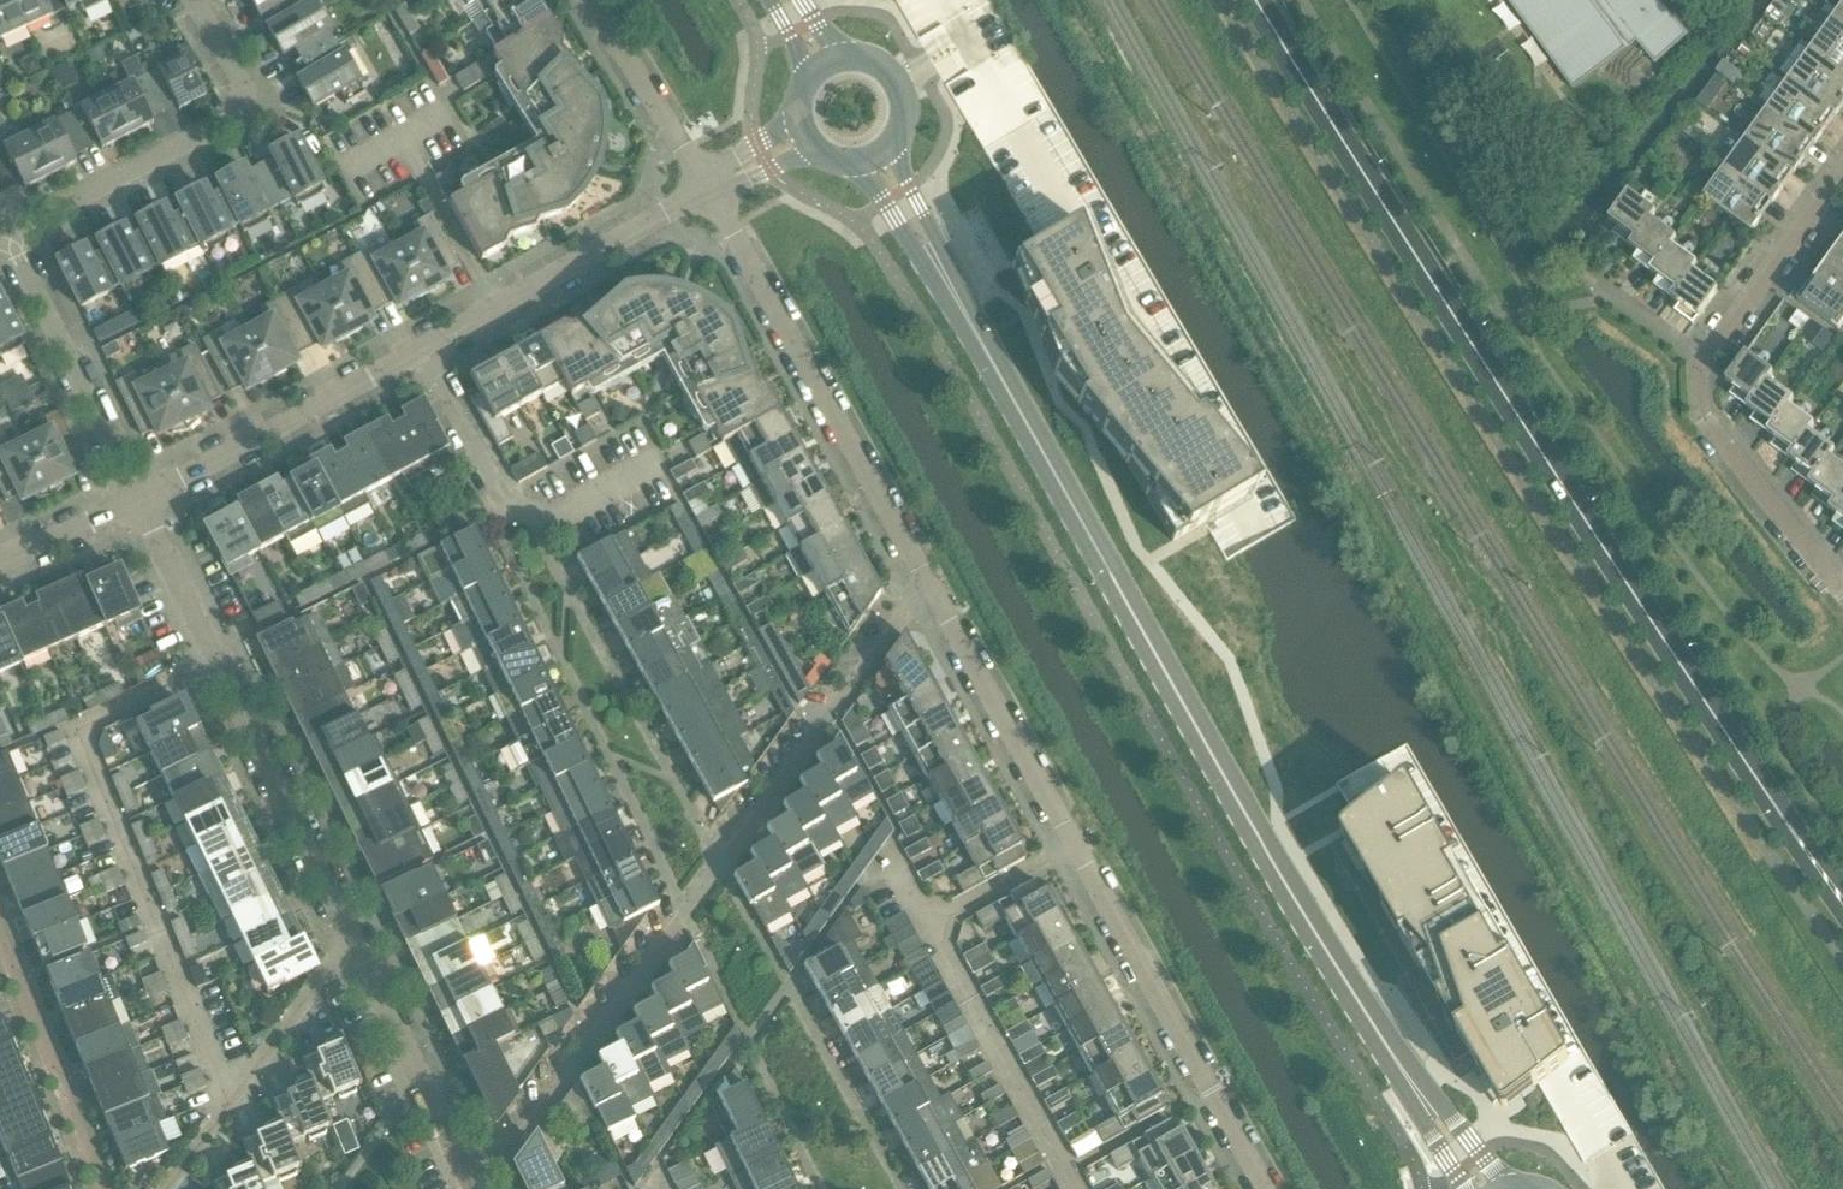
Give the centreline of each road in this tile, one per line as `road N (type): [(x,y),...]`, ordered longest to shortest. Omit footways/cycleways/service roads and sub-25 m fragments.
road 1 (secondary): [(1842,900),(1644,620),(1258,0)]
road 2 (tertiary): [(943,278),(1178,701),(1392,1054)]
road 3 (residential): [(469,1180),(527,1130),(926,582)]
road 4 (residential): [(213,662),(99,720),(90,735),(234,1103)]
road 5 (residential): [(926,582),(707,189)]
road 6 (residential): [(1266,1188),(1074,843)]
road 7 (residential): [(10,235),(227,125),(244,106),(245,85),(197,0)]
road 8 (residential): [(658,461),(558,518),(520,518),(501,497),(424,348)]
road 9 (residential): [(136,504),(424,348)]
road 10 (residential): [(424,348),(707,189)]
road 11 (residential): [(352,945),(213,662)]
road 12 (residential): [(1075,1188),(925,921)]
road 13 (residential): [(1074,843),(926,582)]
road 14 (residential): [(10,235),(136,504)]
road 15 (residential): [(1842,590),(1711,417),(1700,394),(1702,362)]
road 16 (residential): [(469,1180),(352,945)]
road 17 (residential): [(1702,362),(1842,168)]
road 18 (residential): [(707,189),(604,21),(581,0)]
road 19 (residential): [(234,1103),(352,945)]
road 20 (tertiary): [(1512,1188),(1392,1054)]
road 21 (residential): [(213,662),(136,504)]
road 22 (residential): [(925,921),(1074,843)]
road 23 (tertiary): [(1392,1054),(1463,1188)]
road 24 (residential): [(0,566),(136,504)]
road 25 (residential): [(1702,362),(1583,275)]
road 26 (tertiary): [(858,163),(943,278)]
road 27 (tertiary): [(943,278),(931,231),(889,148)]
road 28 (tertiary): [(889,148),(903,123),(897,80),(866,57),(839,56)]

